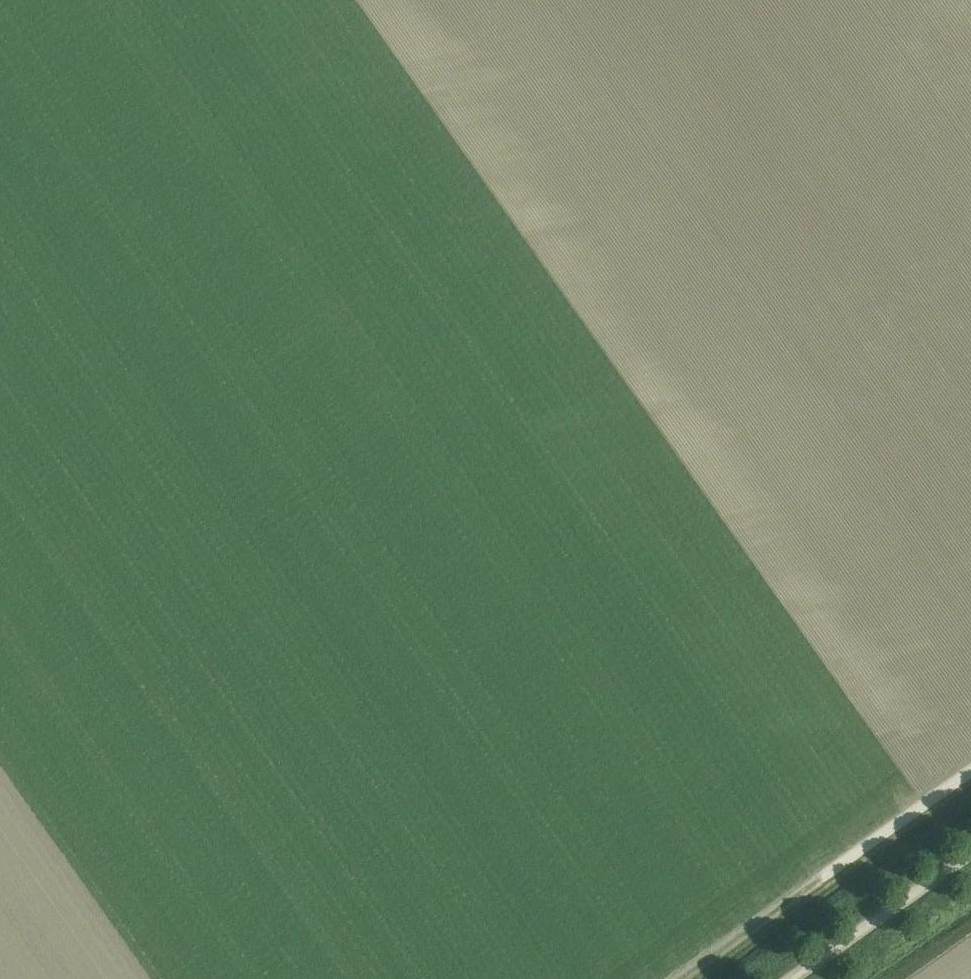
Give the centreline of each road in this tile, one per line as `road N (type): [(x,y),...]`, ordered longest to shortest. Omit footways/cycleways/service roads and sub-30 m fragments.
road 1 (unclassified): [(791,978),(970,853)]

